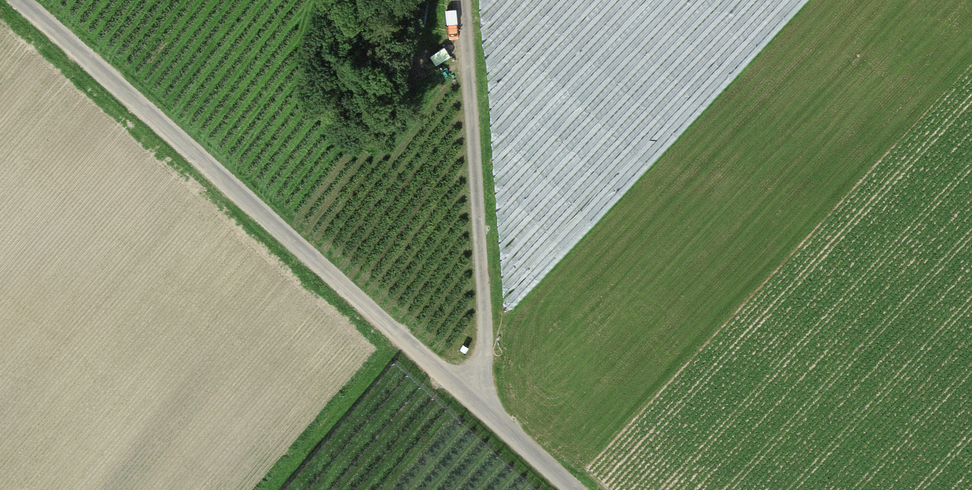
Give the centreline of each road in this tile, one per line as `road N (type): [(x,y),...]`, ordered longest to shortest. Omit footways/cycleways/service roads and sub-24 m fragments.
road 1 (unclassified): [(24,0),(572,489)]
road 2 (track): [(463,0),(485,318),(485,367),(472,403)]

